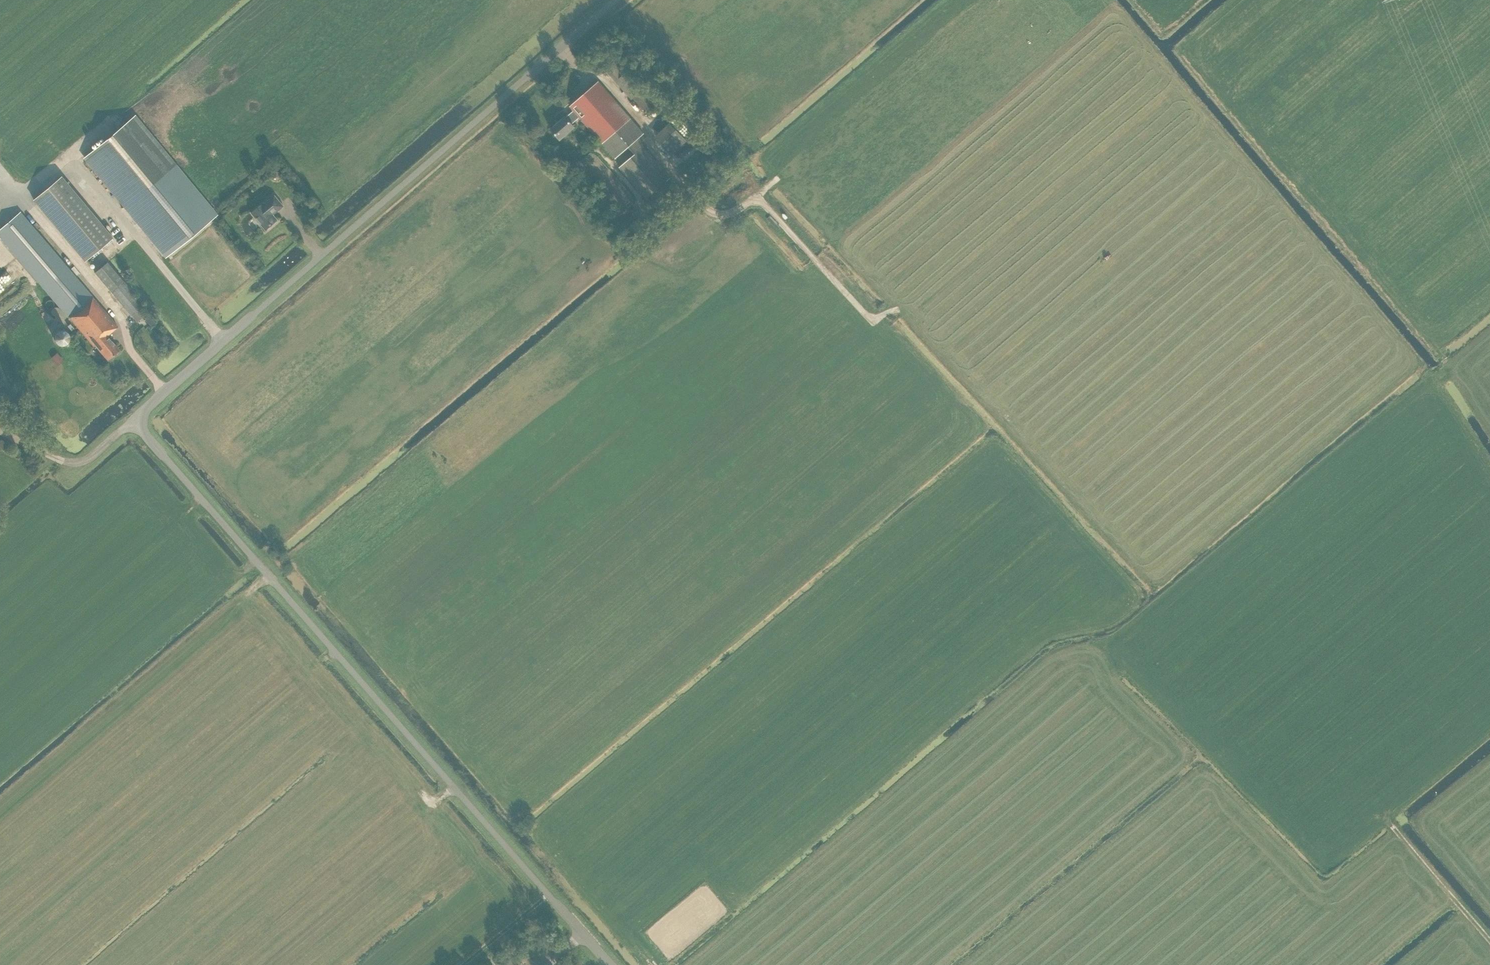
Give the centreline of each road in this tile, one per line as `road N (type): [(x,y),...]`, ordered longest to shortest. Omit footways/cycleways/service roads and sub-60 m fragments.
road 1 (unclassified): [(604,964),(130,419),(617,0)]

